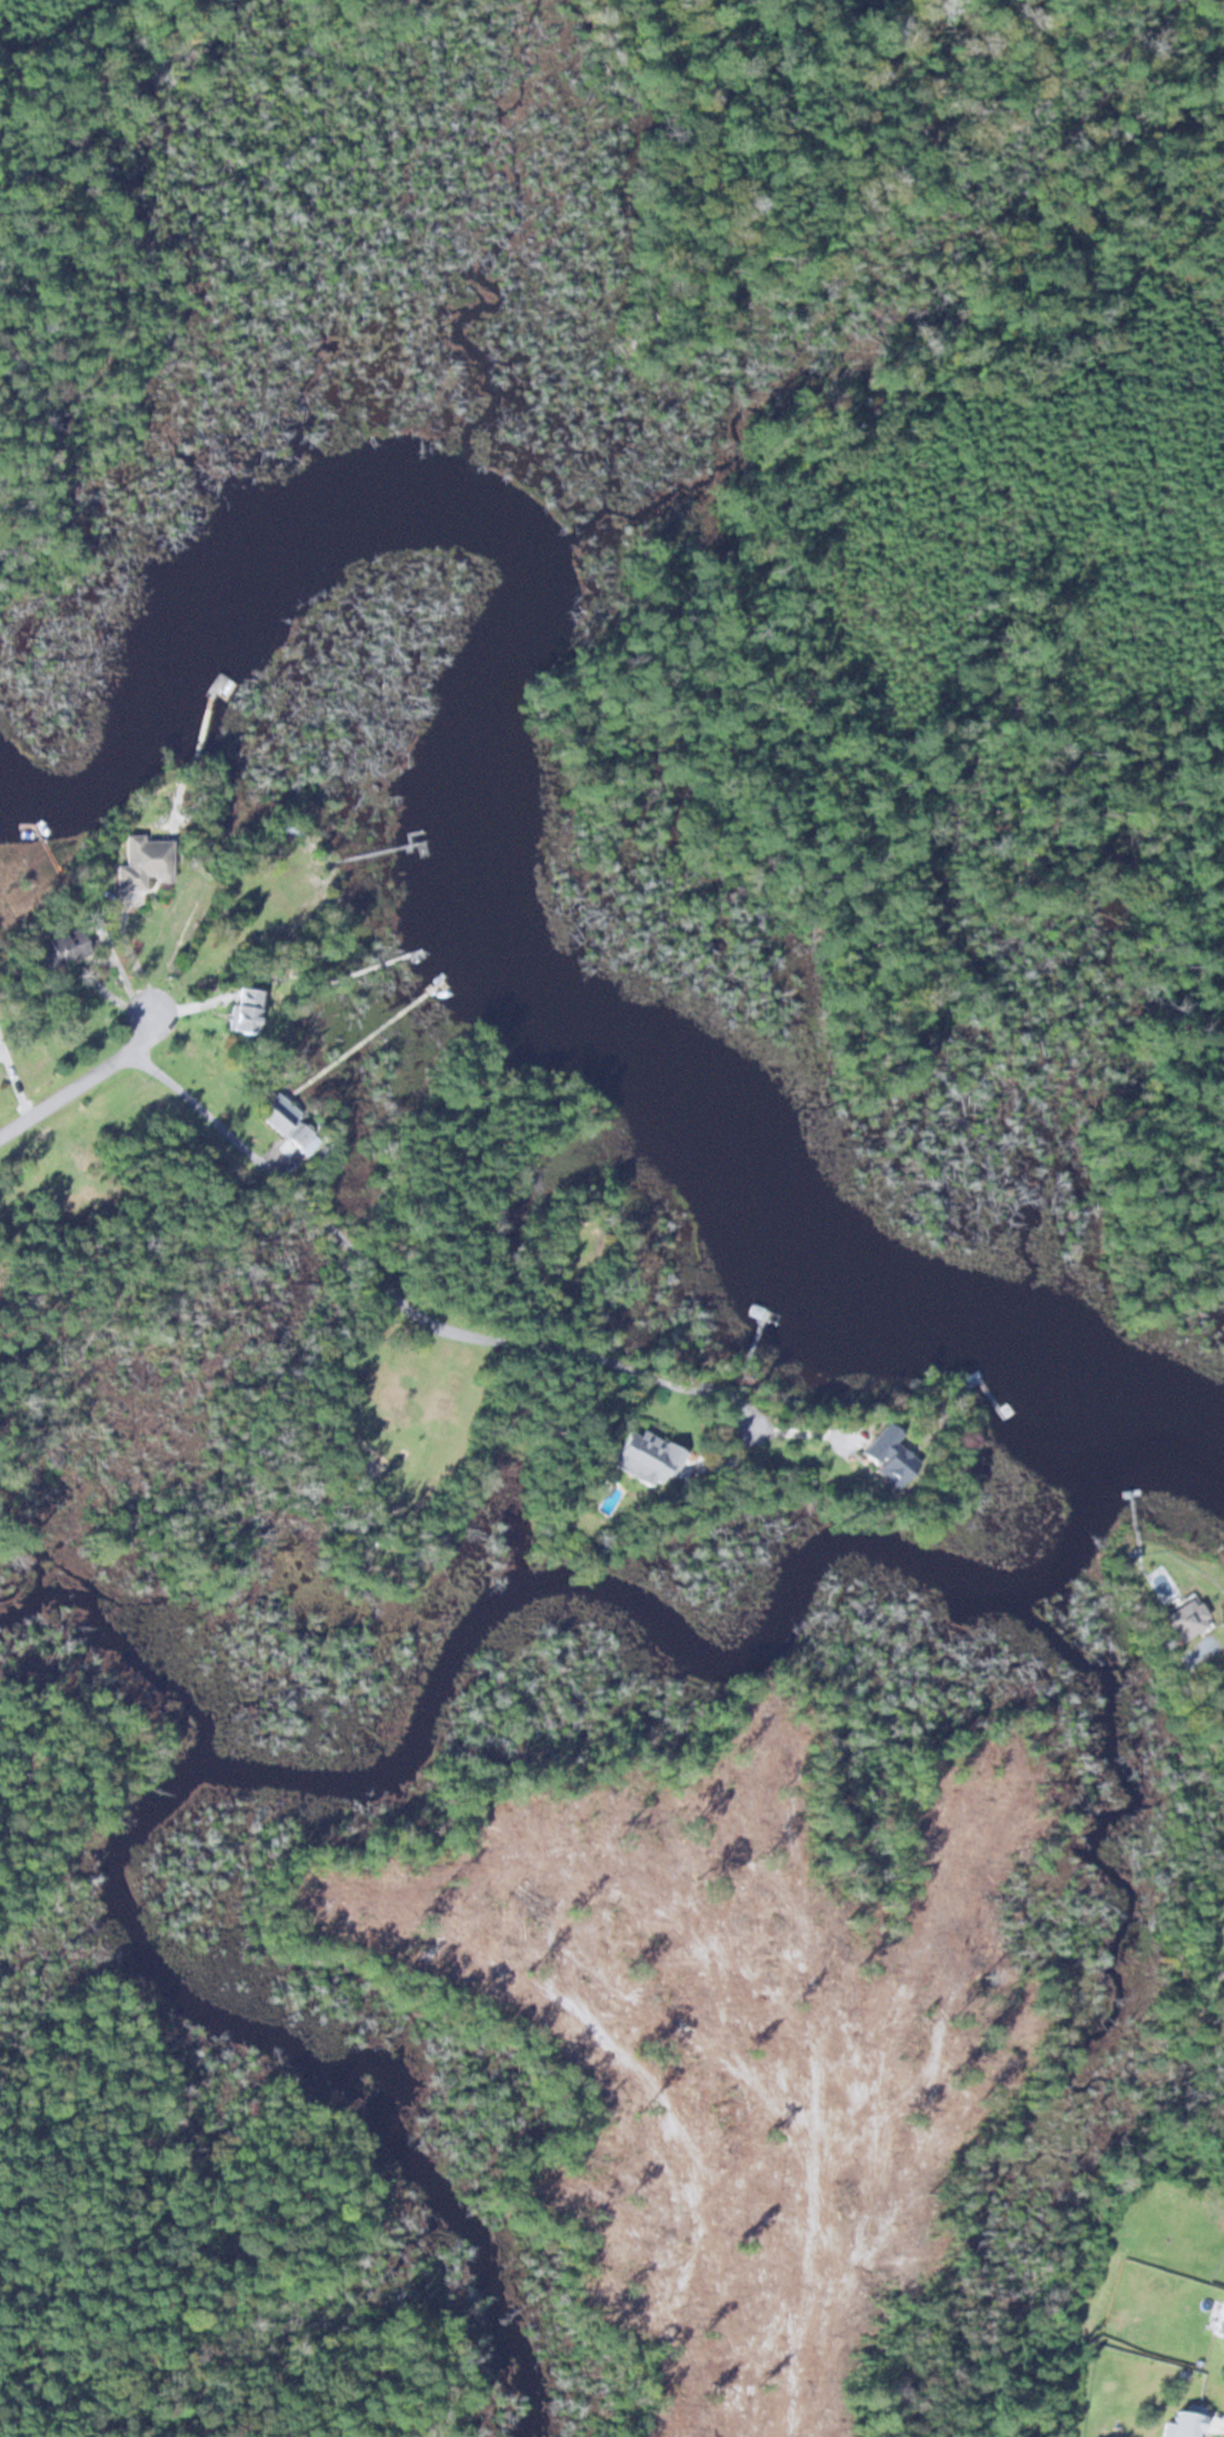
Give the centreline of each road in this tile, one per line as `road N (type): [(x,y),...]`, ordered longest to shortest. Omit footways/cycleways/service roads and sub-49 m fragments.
road 1 (residential): [(135,1049),(336,1232),(373,1272),(392,1310),(520,1347),(572,1352),(732,1401),(760,1427)]
road 2 (residential): [(0,1138),(135,1049),(156,1017)]

